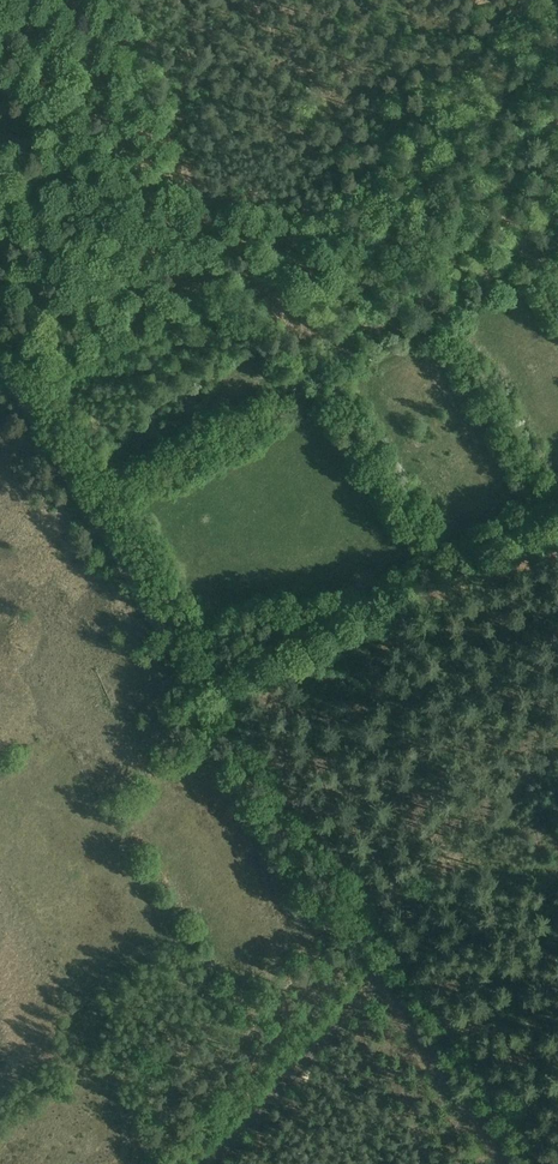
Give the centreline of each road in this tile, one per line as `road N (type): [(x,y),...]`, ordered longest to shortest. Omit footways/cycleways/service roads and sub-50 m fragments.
road 1 (track): [(208,710),(0,364)]
road 2 (track): [(208,710),(557,533)]
road 3 (track): [(378,981),(346,905),(208,710)]
road 4 (track): [(378,981),(208,1163)]
road 5 (track): [(465,1113),(378,981)]

